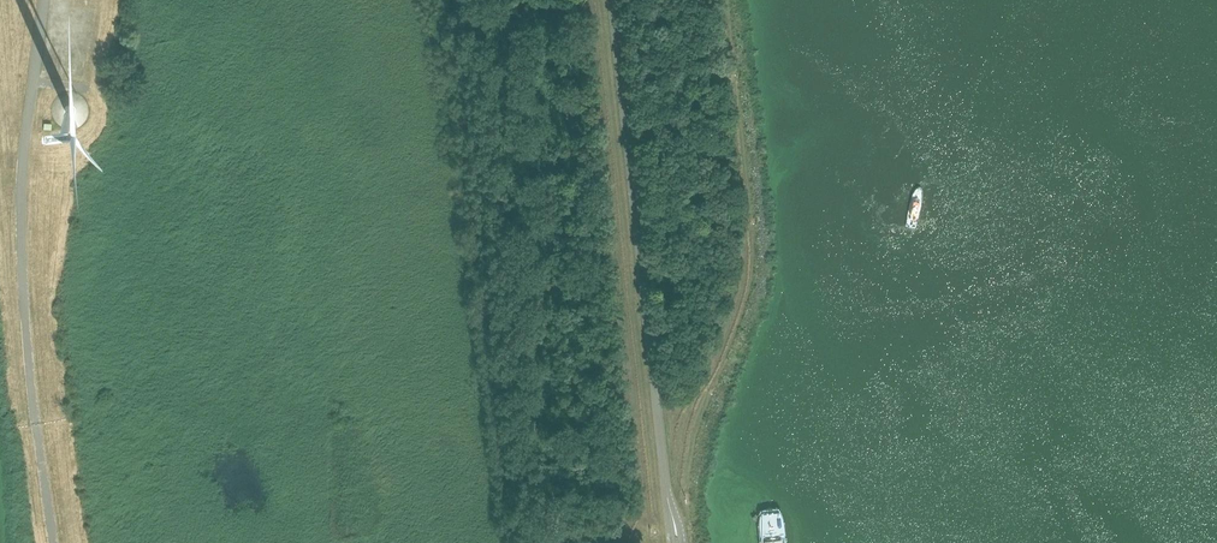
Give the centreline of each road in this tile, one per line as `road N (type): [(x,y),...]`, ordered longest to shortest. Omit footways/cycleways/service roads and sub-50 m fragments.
road 1 (unclassified): [(677,542),(615,0)]
road 2 (unclassified): [(36,425),(21,167),(44,0)]

